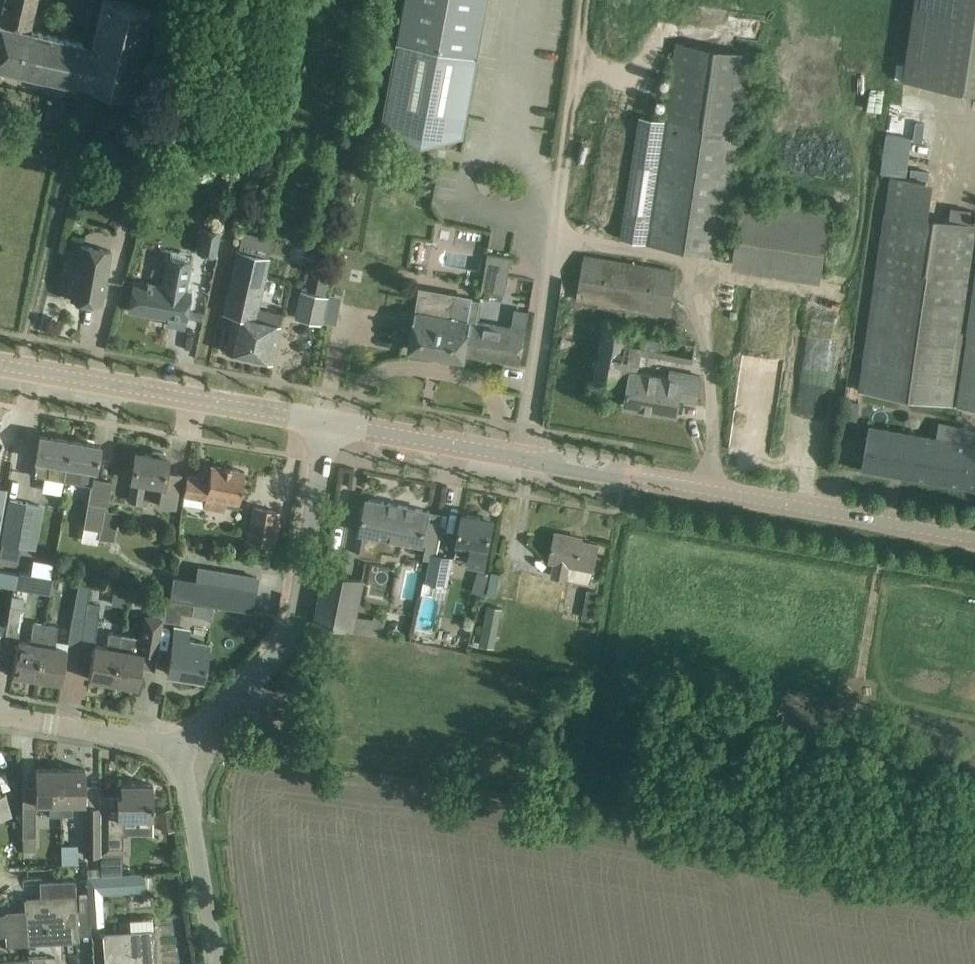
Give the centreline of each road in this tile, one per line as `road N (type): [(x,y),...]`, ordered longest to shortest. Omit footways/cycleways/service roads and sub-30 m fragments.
road 1 (unclassified): [(974,537),(520,457)]
road 2 (residential): [(178,747),(284,645),(303,587),(327,423)]
road 3 (unclassified): [(327,423),(0,364)]
road 4 (unclassified): [(520,457),(563,171)]
road 5 (residential): [(178,747),(216,963)]
road 6 (unclassified): [(520,457),(327,423)]
road 7 (residential): [(0,716),(178,747)]
road 8 (track): [(563,171),(587,0)]

